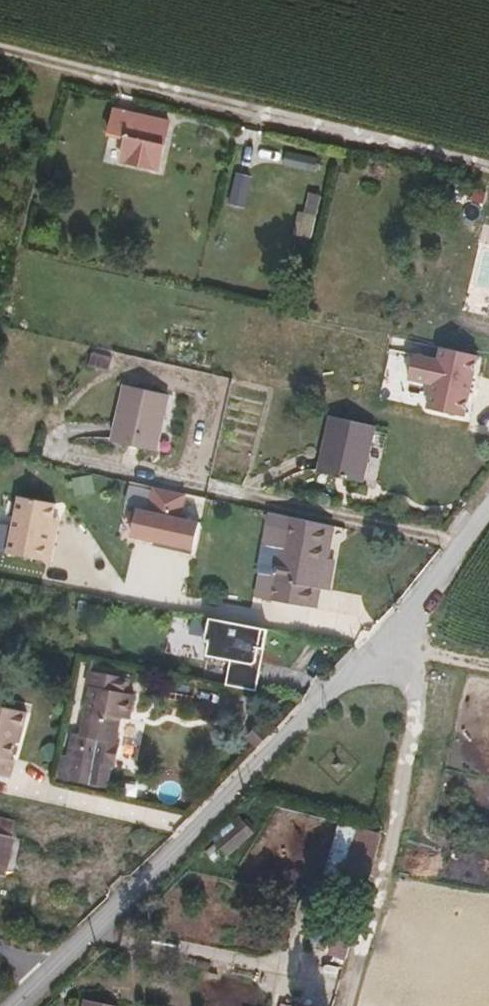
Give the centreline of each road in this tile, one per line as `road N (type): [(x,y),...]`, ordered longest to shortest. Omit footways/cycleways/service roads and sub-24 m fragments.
road 1 (unclassified): [(488,506),(377,643),(49,967)]
road 2 (residential): [(0,43),(488,171)]
road 3 (track): [(341,1005),(389,841),(431,581)]

